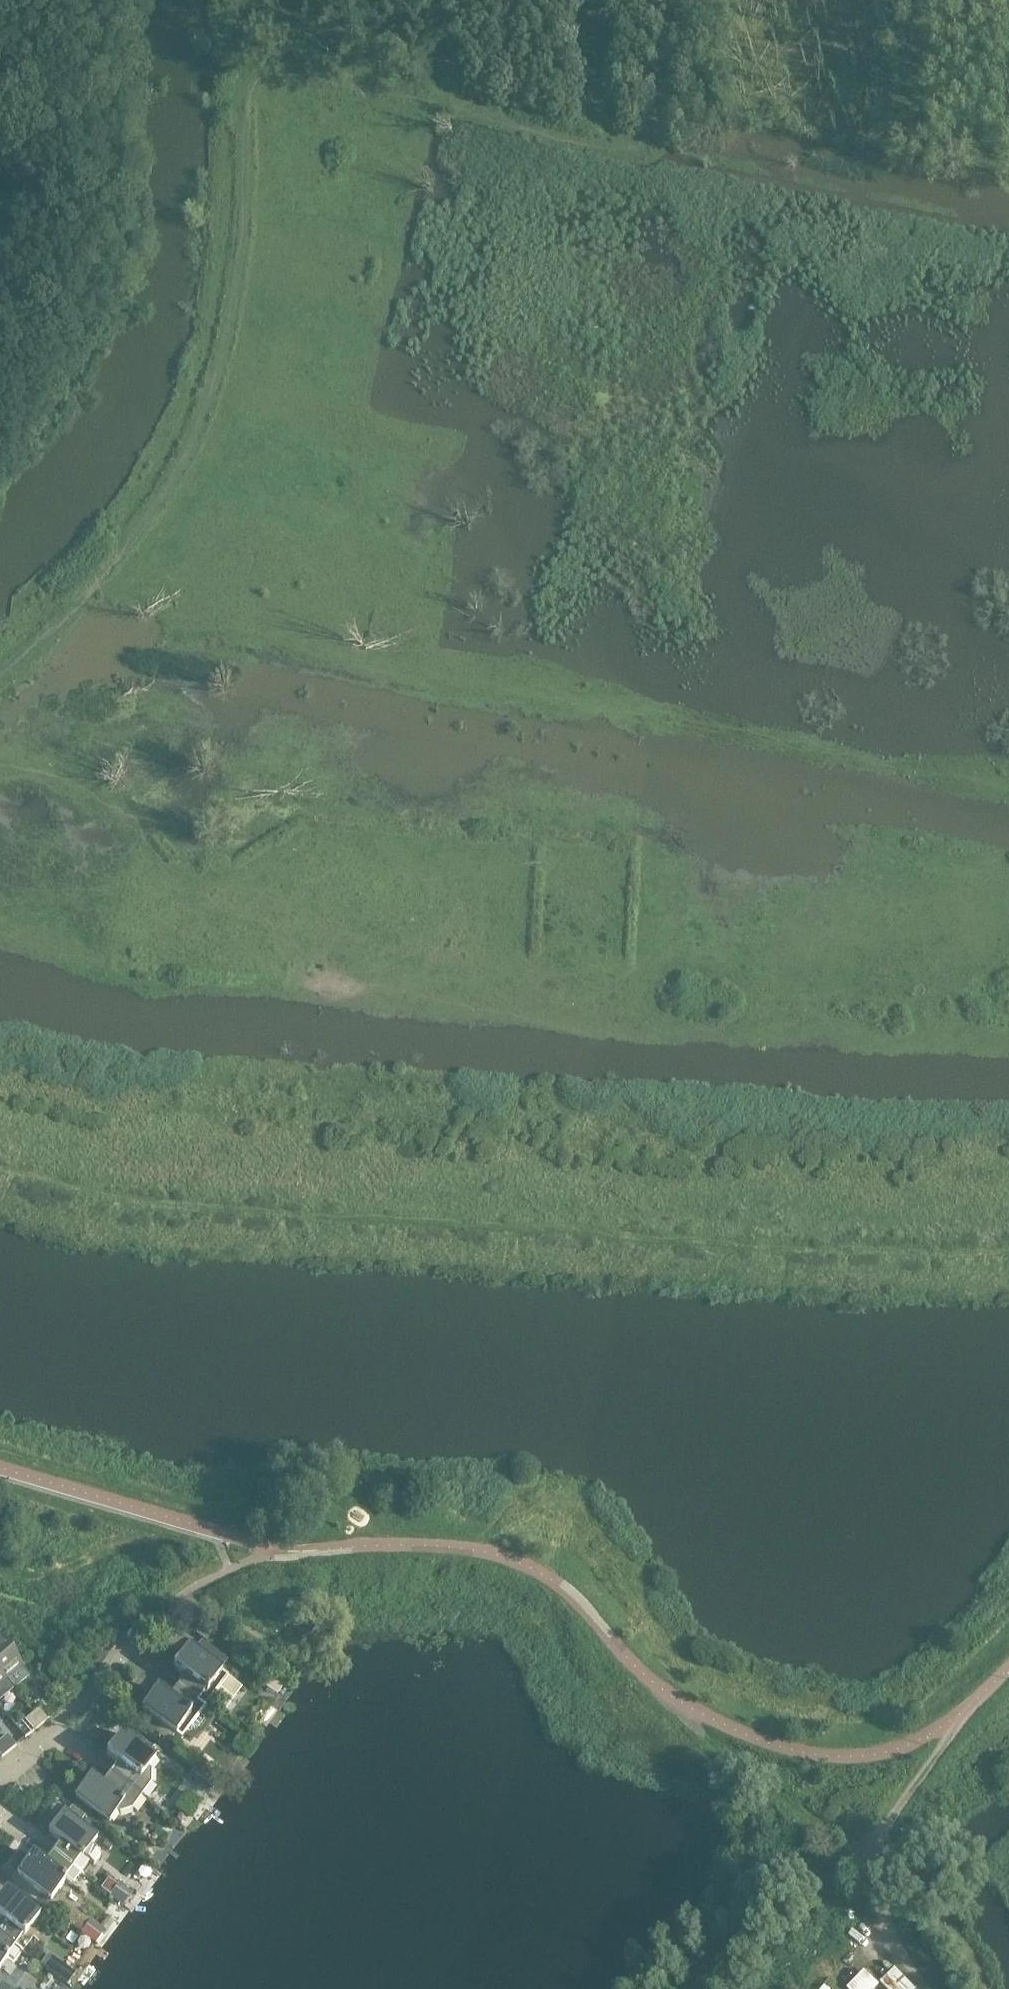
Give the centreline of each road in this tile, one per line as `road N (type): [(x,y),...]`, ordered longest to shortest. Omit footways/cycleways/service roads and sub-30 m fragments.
road 1 (residential): [(0,1782),(61,1730),(139,1634)]

